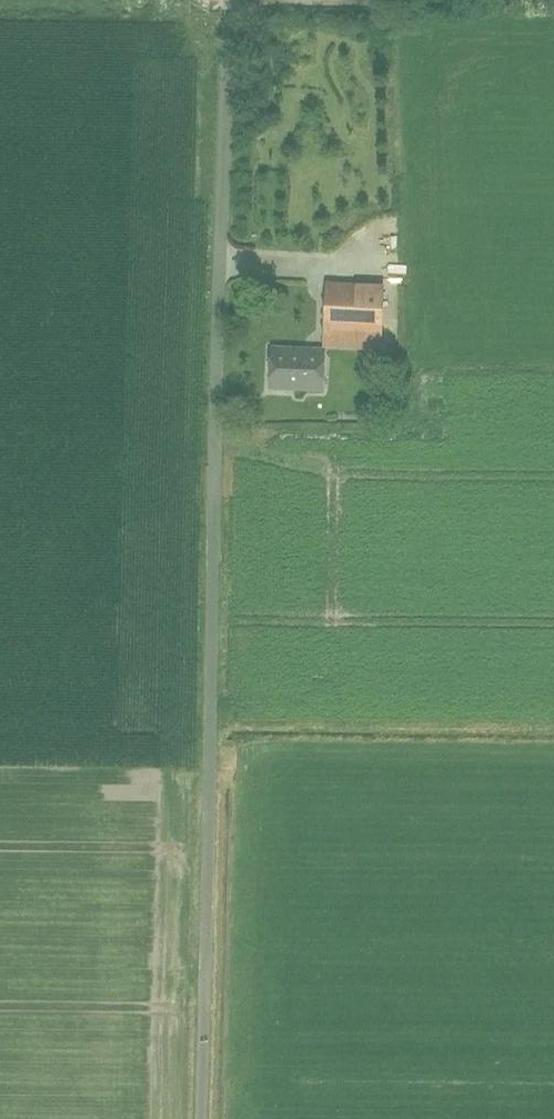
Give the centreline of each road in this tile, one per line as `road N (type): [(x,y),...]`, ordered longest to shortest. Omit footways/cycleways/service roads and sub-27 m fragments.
road 1 (unclassified): [(204,1118),(228,0)]

